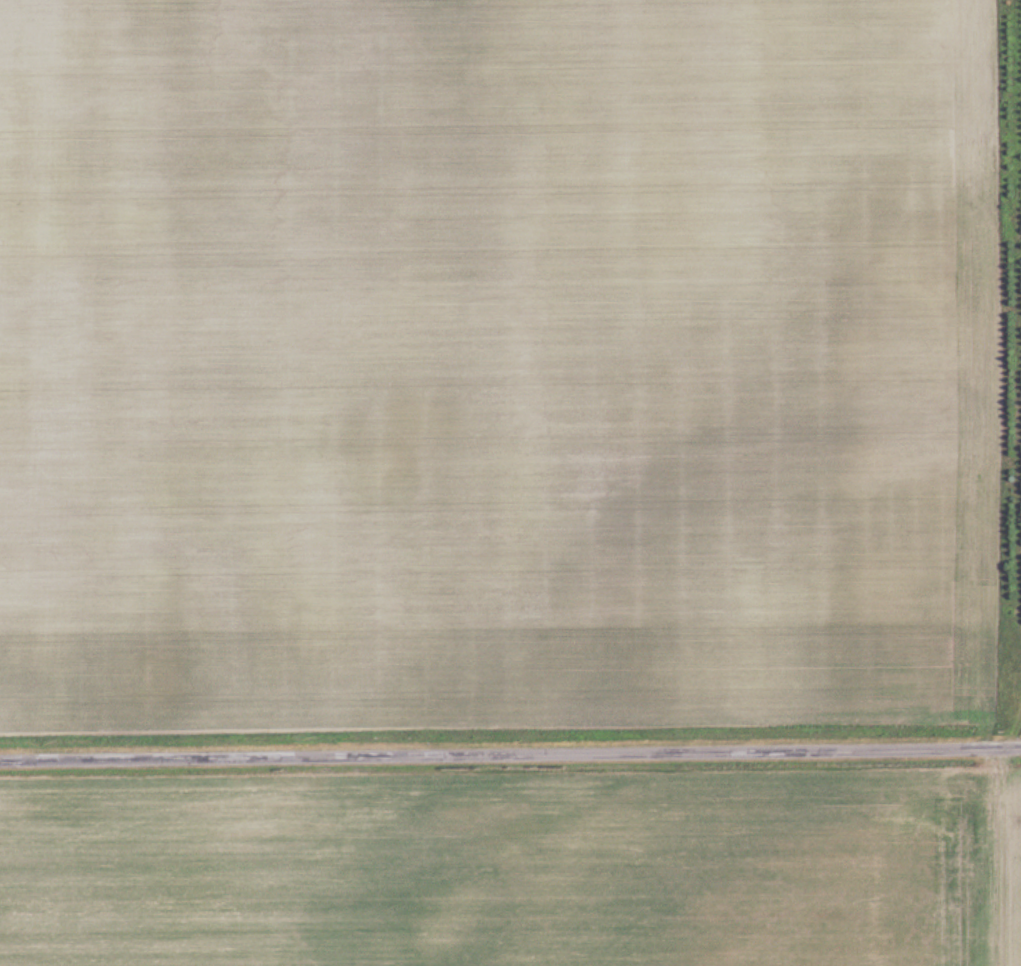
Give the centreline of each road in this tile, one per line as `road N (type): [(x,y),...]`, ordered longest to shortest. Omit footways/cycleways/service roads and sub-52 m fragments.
road 1 (residential): [(0,762),(1020,754)]

